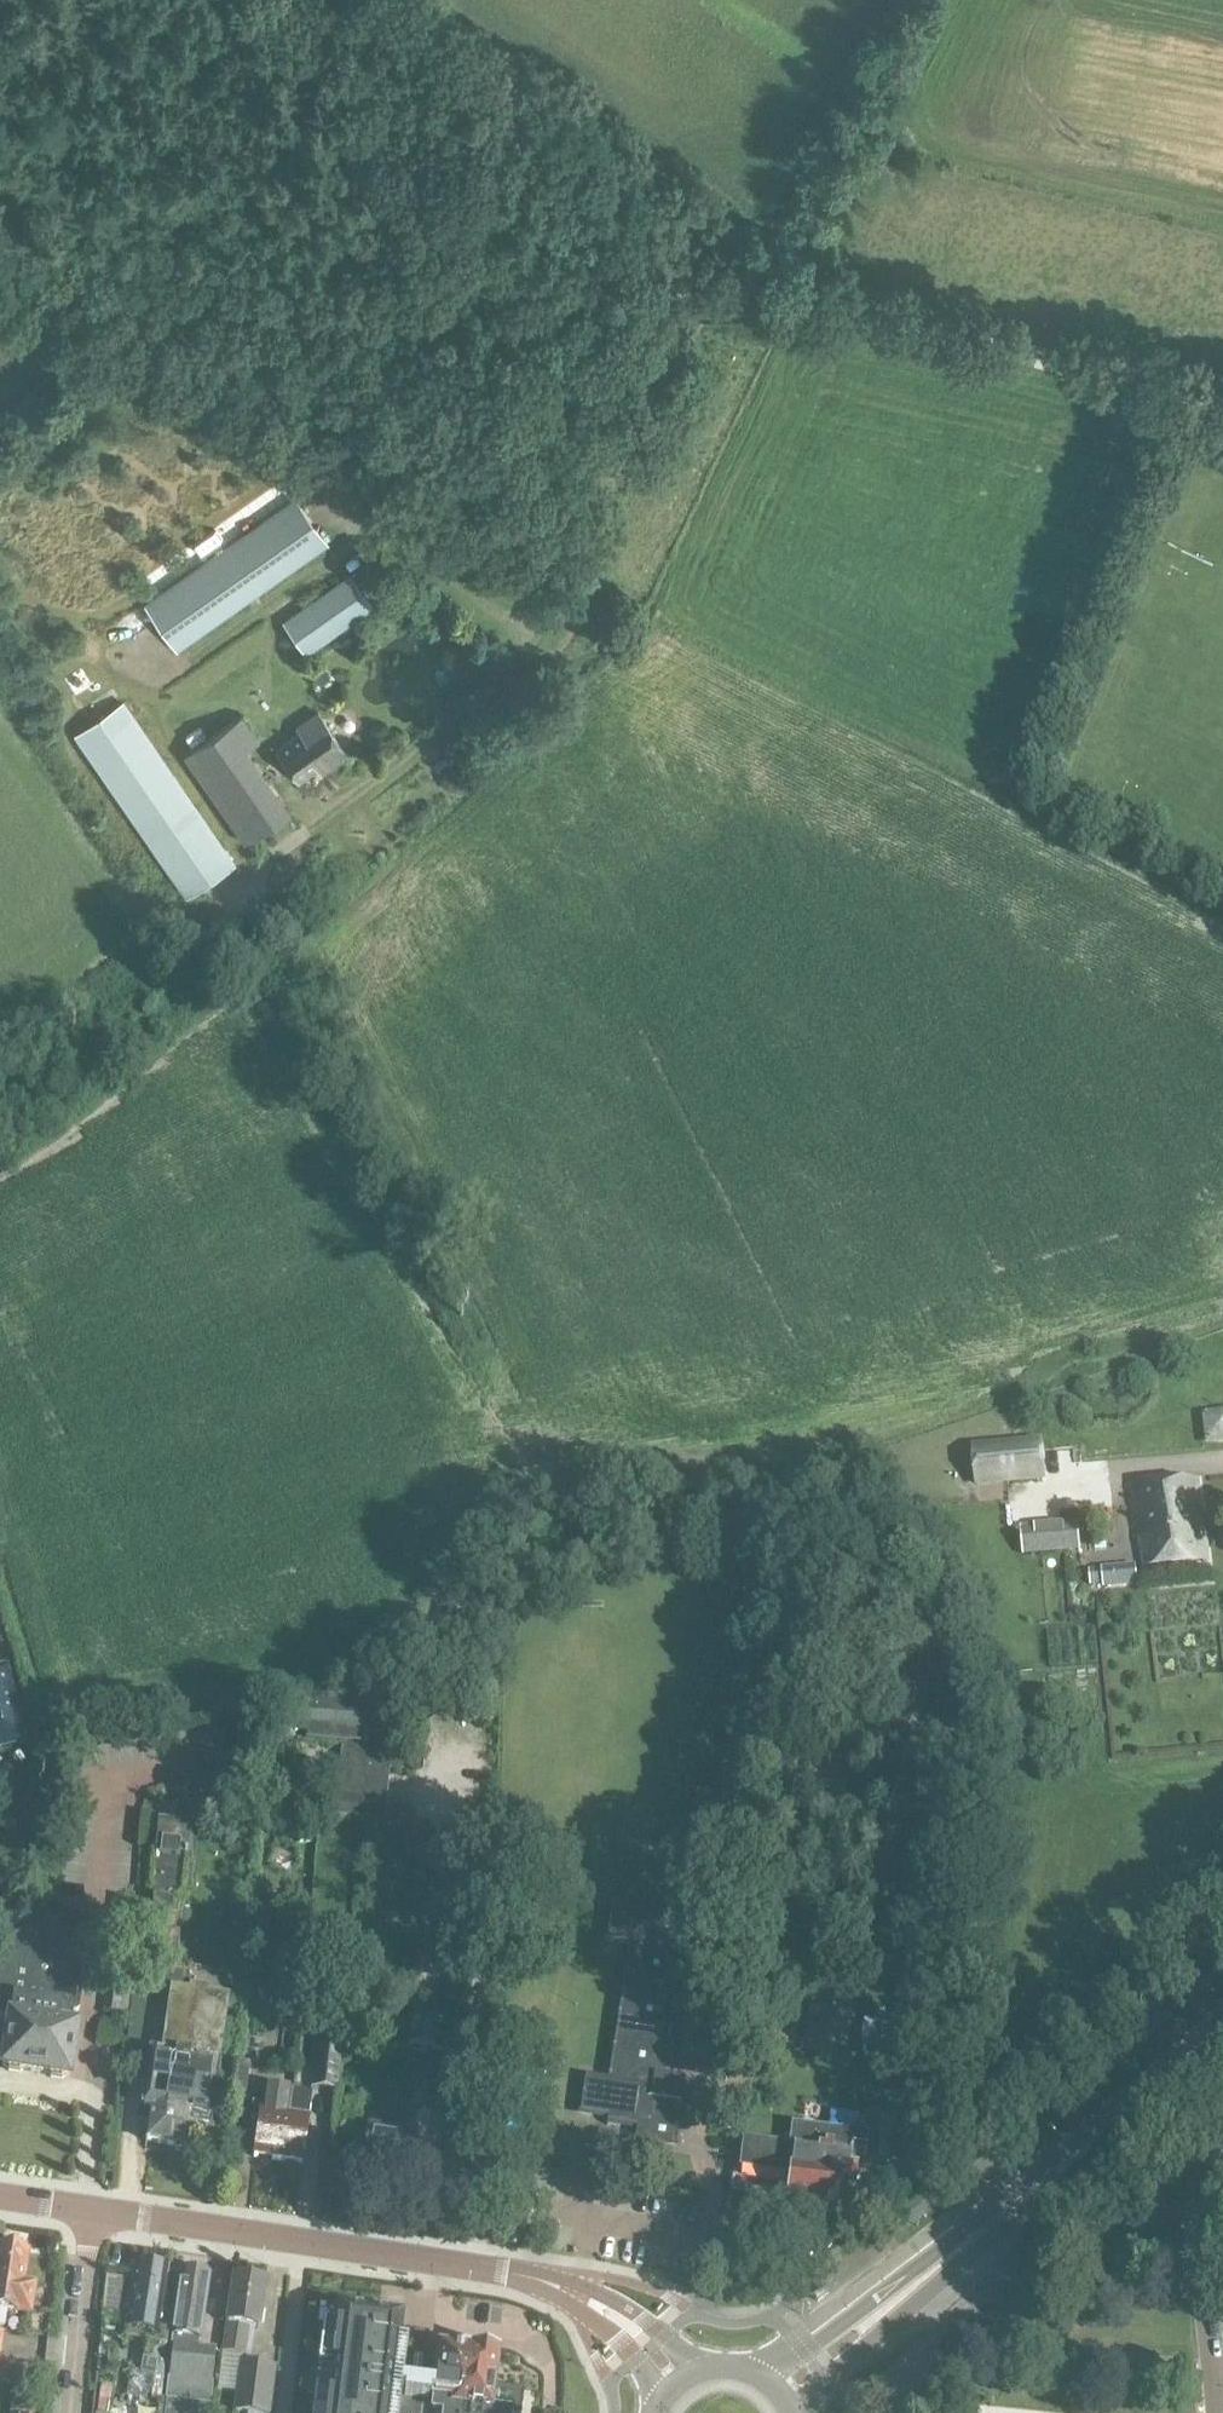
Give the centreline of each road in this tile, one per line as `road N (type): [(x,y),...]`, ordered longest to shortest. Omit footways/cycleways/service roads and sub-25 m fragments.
road 1 (track): [(521,310),(522,325),(602,452),(608,496),(575,574),(508,665),(374,785),(188,913)]
road 2 (track): [(1222,399),(815,303),(521,310)]
road 3 (track): [(521,310),(100,273),(0,248)]
road 4 (tertiary): [(577,2296),(503,2270),(94,2211)]
road 5 (primary): [(909,2293),(1222,2029)]
road 6 (track): [(300,0),(521,310)]
road 7 (unclassified): [(72,2412),(94,2211)]
road 8 (residential): [(1214,2367),(1204,2239),(1222,2174)]
road 9 (primary): [(909,2293),(843,2323),(769,2381)]
road 10 (primary): [(793,2409),(909,2293)]
road 11 (tertiary): [(698,2373),(630,2306),(577,2296)]
road 12 (tertiary): [(577,2296),(665,2398)]

